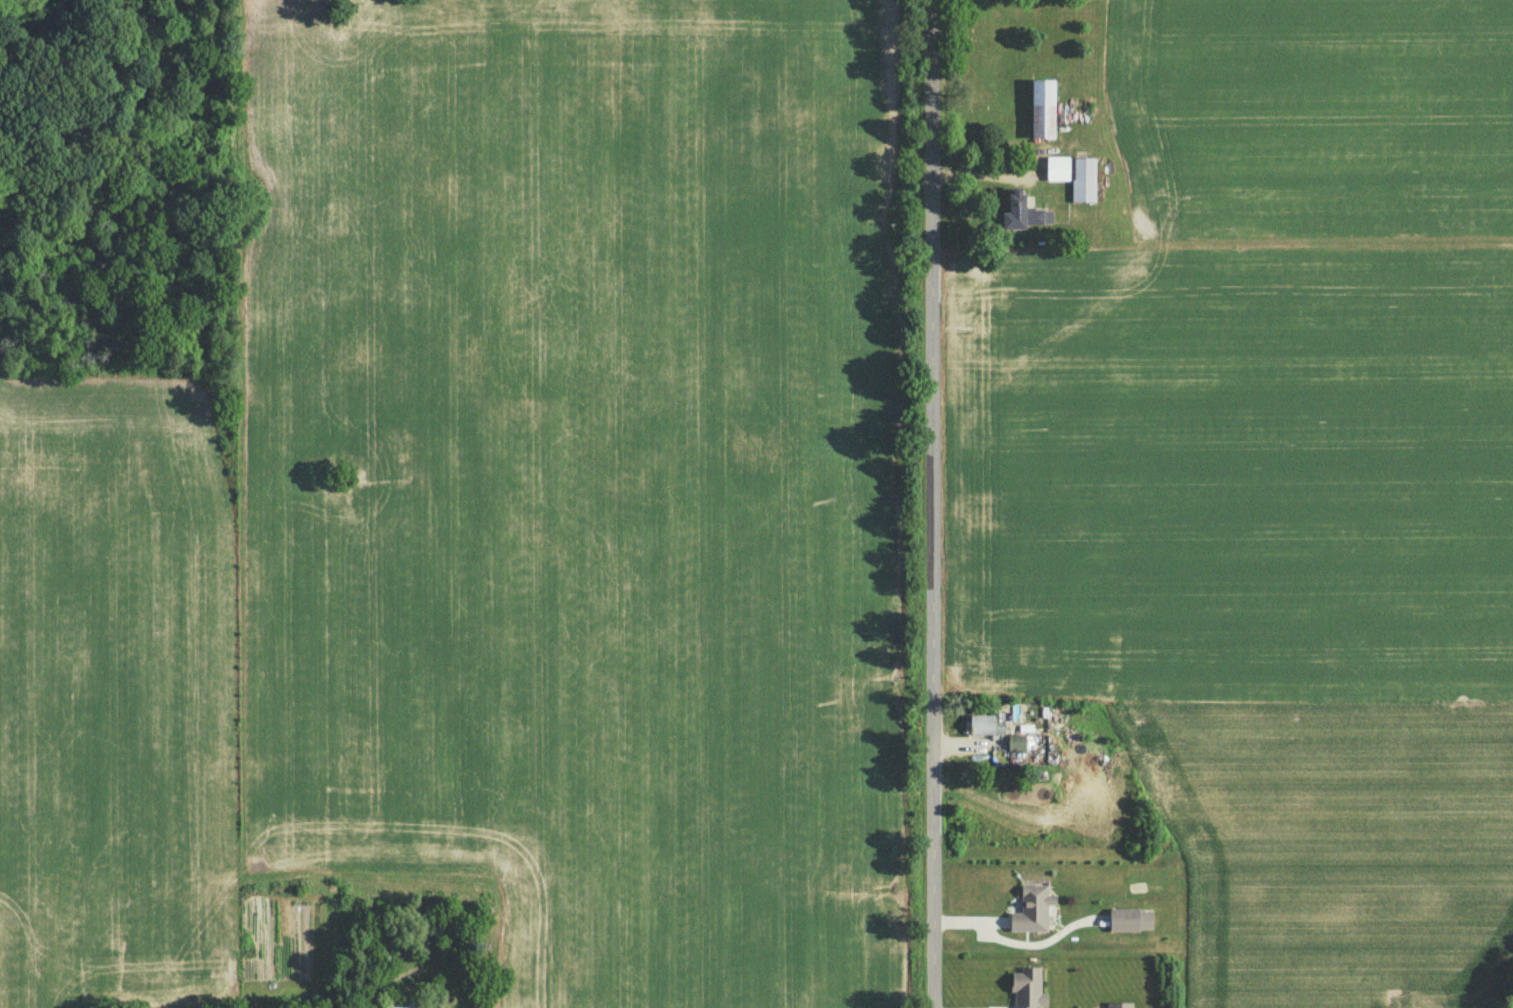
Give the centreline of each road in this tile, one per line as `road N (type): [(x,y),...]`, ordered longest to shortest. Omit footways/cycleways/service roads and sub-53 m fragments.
road 1 (residential): [(929,0),(932,1007)]

